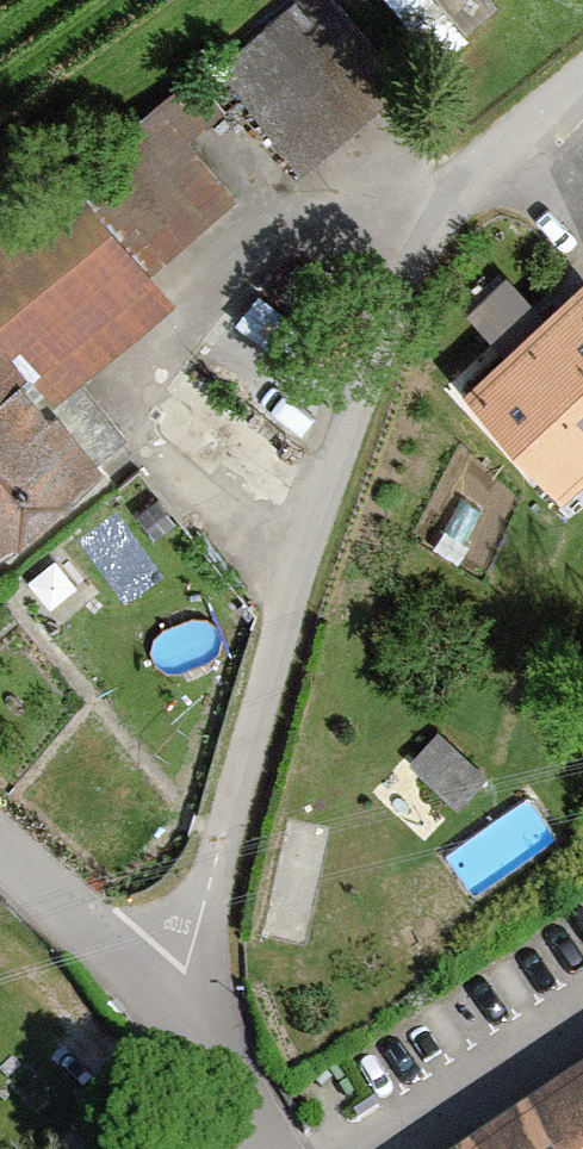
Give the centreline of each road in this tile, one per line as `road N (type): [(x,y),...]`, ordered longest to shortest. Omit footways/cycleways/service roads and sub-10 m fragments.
road 1 (residential): [(582,73),(467,179),(411,276),(331,483),(175,1002)]
road 2 (unclassified): [(0,841),(175,1002)]
road 3 (residential): [(175,1002),(260,1148)]

